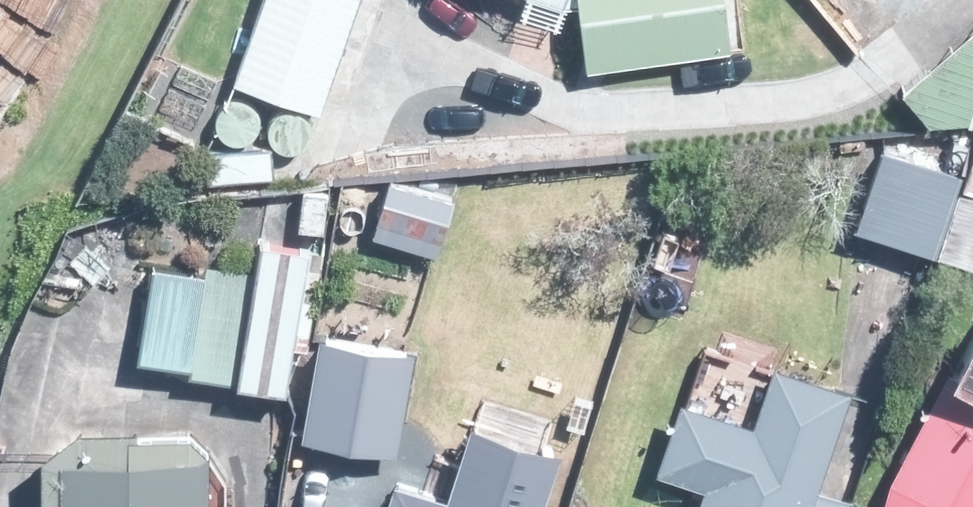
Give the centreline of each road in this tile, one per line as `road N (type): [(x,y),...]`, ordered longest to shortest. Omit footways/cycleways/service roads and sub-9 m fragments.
road 1 (residential): [(420,69),(586,117),(713,118),(869,75),(967,0)]

